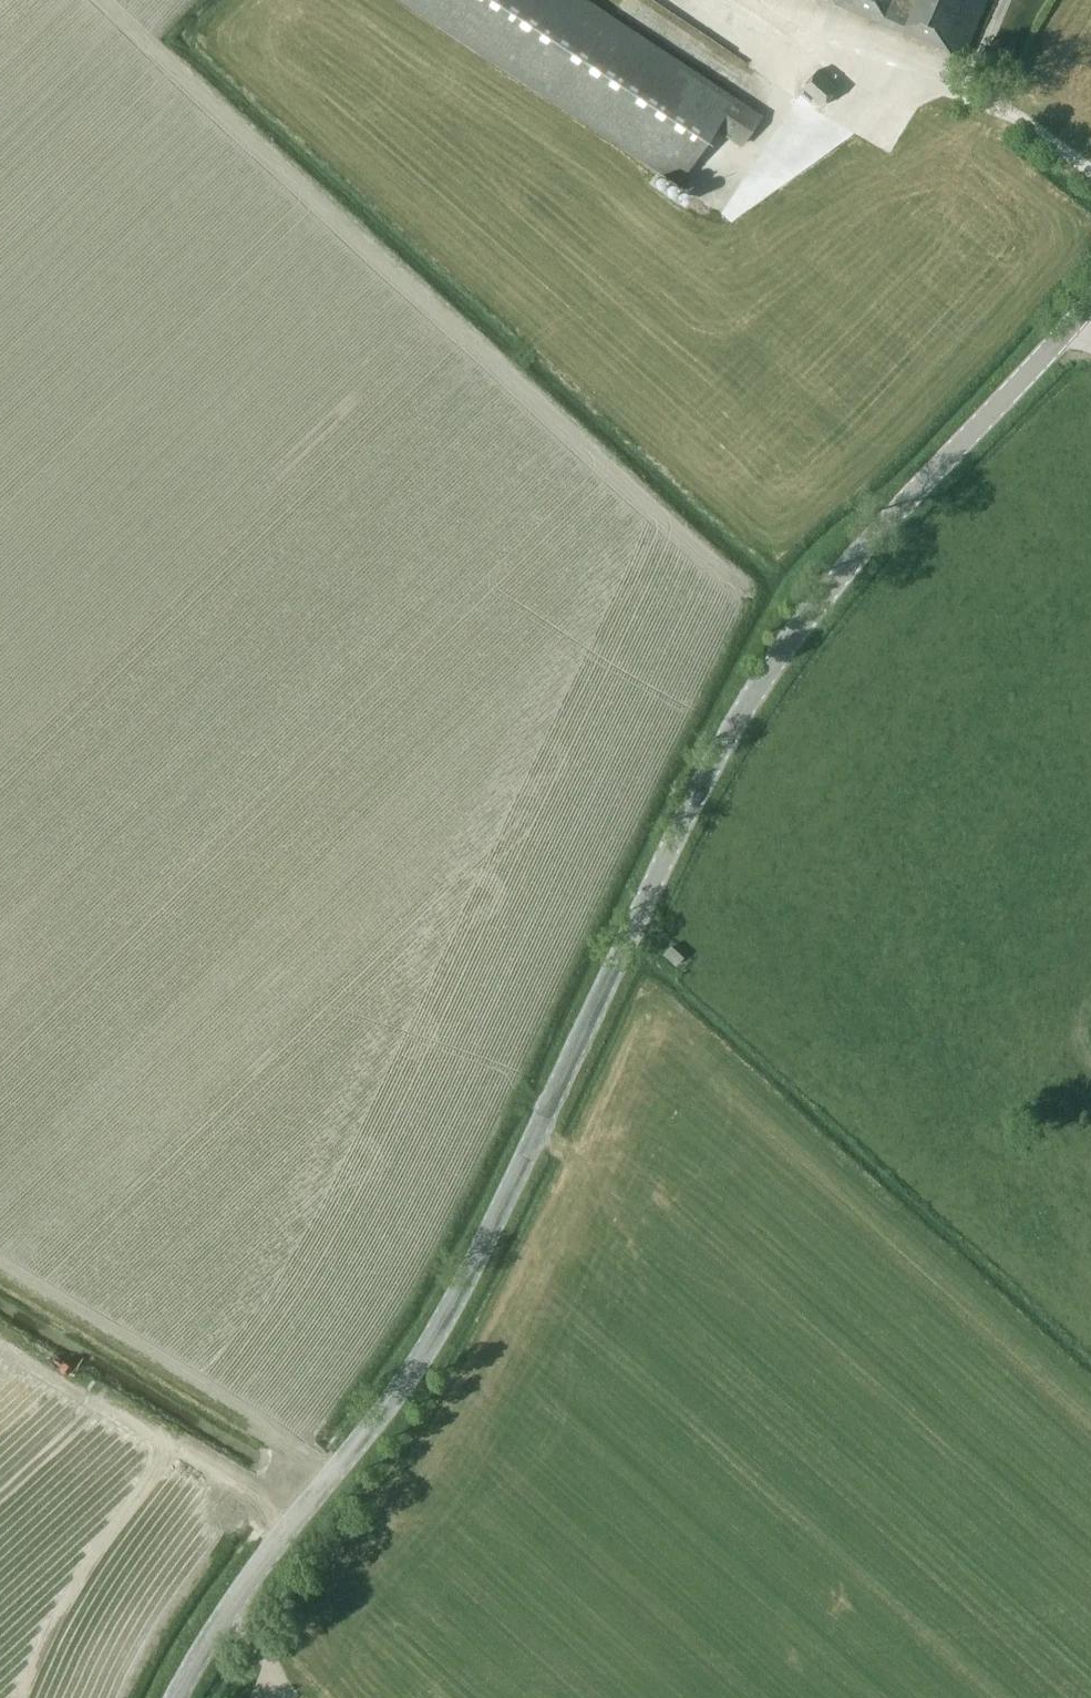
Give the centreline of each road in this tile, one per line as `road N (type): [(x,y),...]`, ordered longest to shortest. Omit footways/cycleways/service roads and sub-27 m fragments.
road 1 (tertiary): [(176,1697),(251,1574),(362,1443),(444,1327),(708,772),(813,618),(1090,306)]

